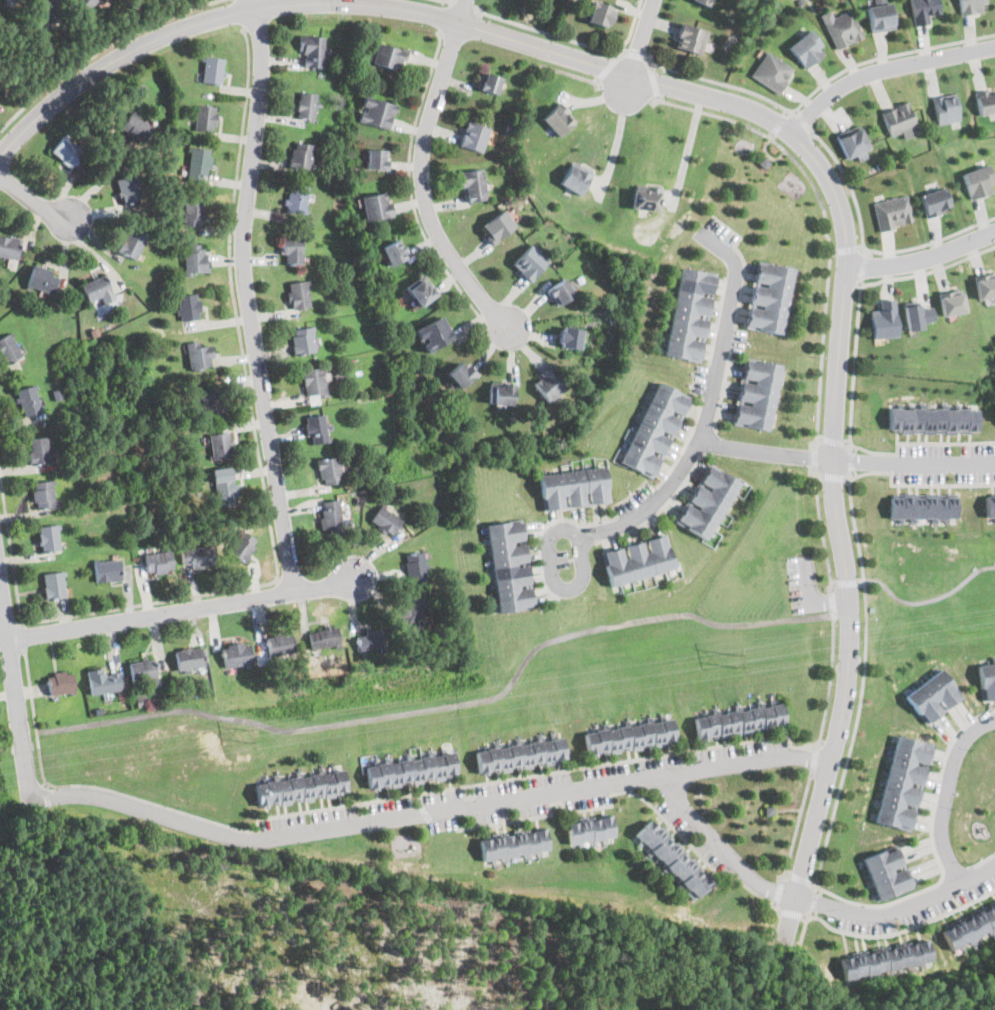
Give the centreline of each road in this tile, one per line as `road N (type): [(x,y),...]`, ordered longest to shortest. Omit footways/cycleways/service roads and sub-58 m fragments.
road 1 (residential): [(0,154),(32,118),(141,43),(257,6),(310,0),(410,9),(537,44),(747,107),(805,147),(836,195),(845,227),(832,460),(851,645),(788,942)]
road 2 (residential): [(830,762),(793,755),(248,842),(91,795),(32,797)]
road 3 (residential): [(255,0),(261,68),(242,270),(293,590)]
road 4 (residential): [(994,462),(832,460),(700,443),(736,270),(703,234)]
road 5 (residential): [(658,775),(753,879),(795,898),(869,917),(994,863)]
road 6 (residential): [(466,0),(424,133),(421,171),(433,225),(506,327)]
road 7 (residential): [(7,638),(355,579)]
road 8 (residential): [(700,443),(638,514),(591,533),(561,528),(551,536),(556,583),(577,585),(591,533)]
road 9 (residential): [(790,134),(837,87),(860,76),(994,48)]
road 10 (residential): [(0,593),(32,797)]
road 11 (residential): [(994,720),(958,749),(944,804),(944,848),(959,884)]
road 12 (residential): [(847,267),(917,260),(994,231)]

